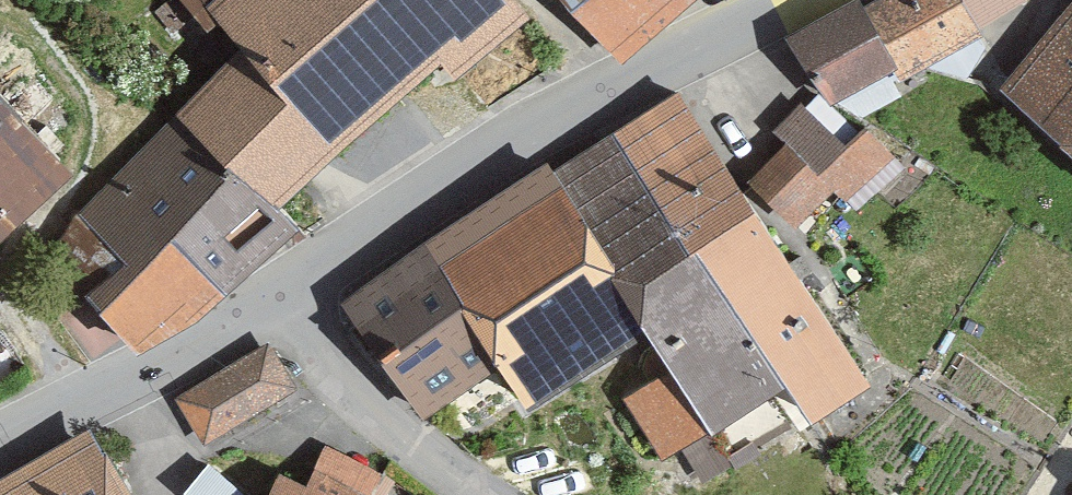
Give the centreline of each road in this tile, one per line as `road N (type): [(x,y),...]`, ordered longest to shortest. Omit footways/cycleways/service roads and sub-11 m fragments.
road 1 (residential): [(803,0),(712,41),(277,295)]
road 2 (residential): [(277,295),(0,438)]
road 3 (residential): [(277,295),(376,415),(493,494)]

